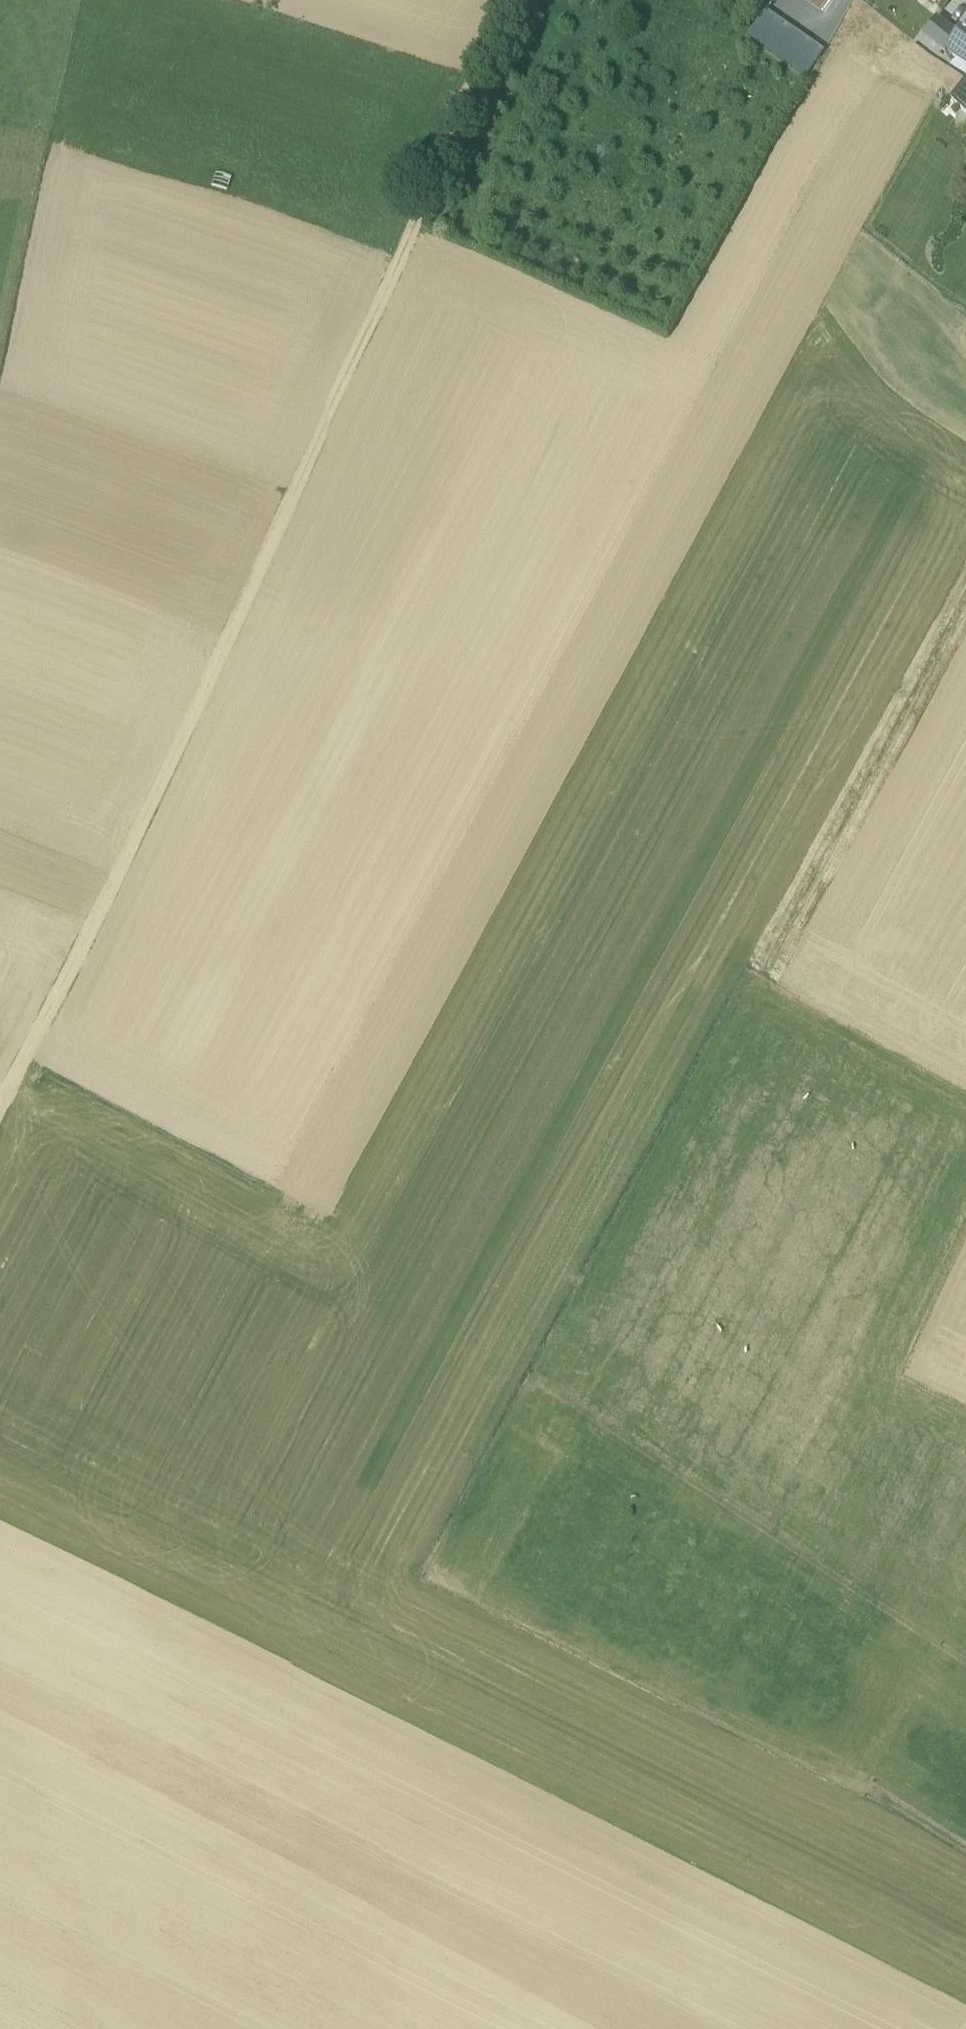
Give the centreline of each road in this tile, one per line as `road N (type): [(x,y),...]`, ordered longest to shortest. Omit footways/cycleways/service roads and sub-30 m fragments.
road 1 (track): [(0,1111),(207,695),(508,0)]

